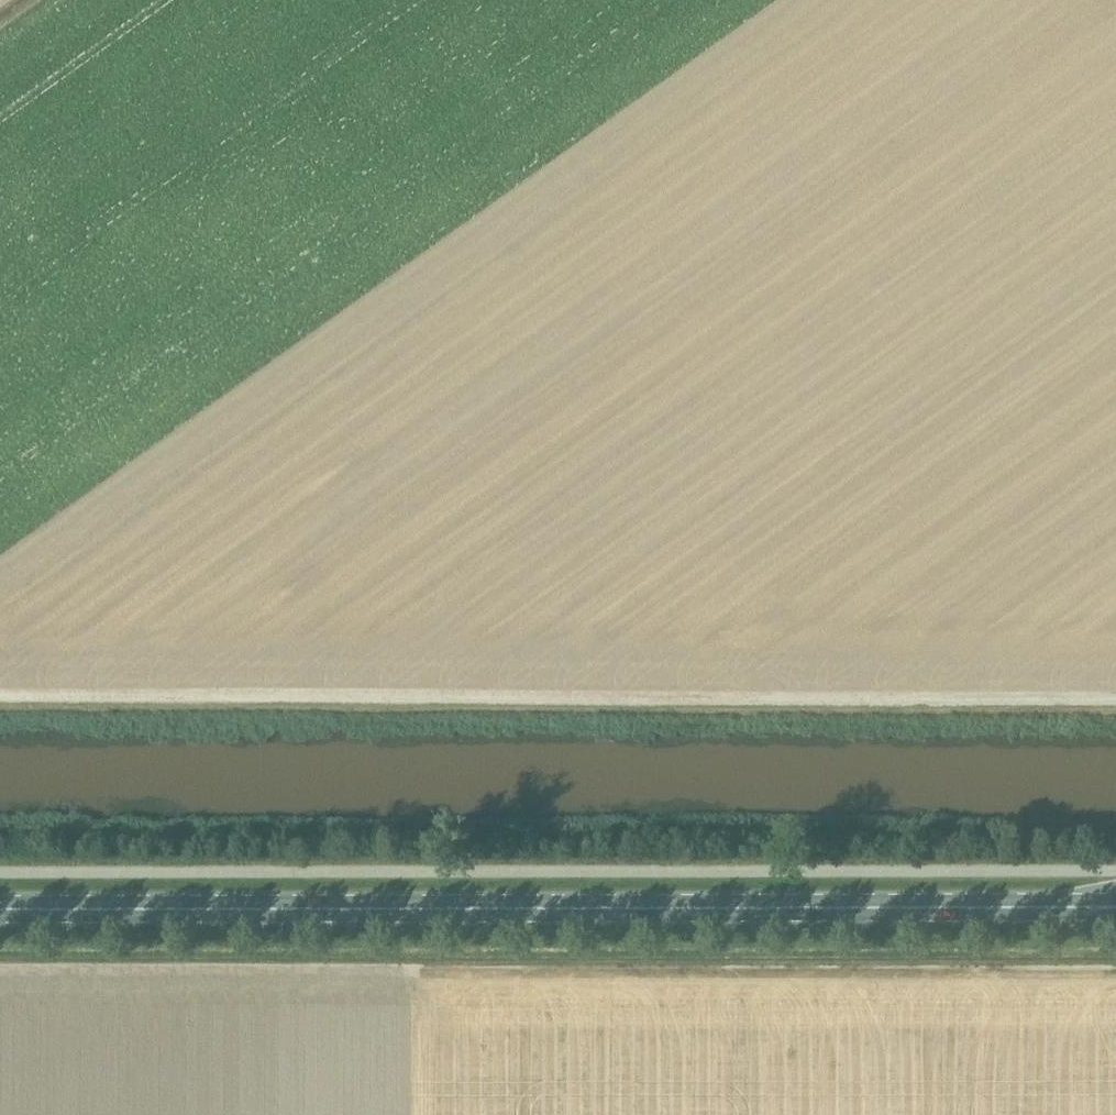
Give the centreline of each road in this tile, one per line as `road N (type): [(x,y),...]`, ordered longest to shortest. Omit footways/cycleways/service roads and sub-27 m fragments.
road 1 (secondary): [(0,909),(1115,907)]

